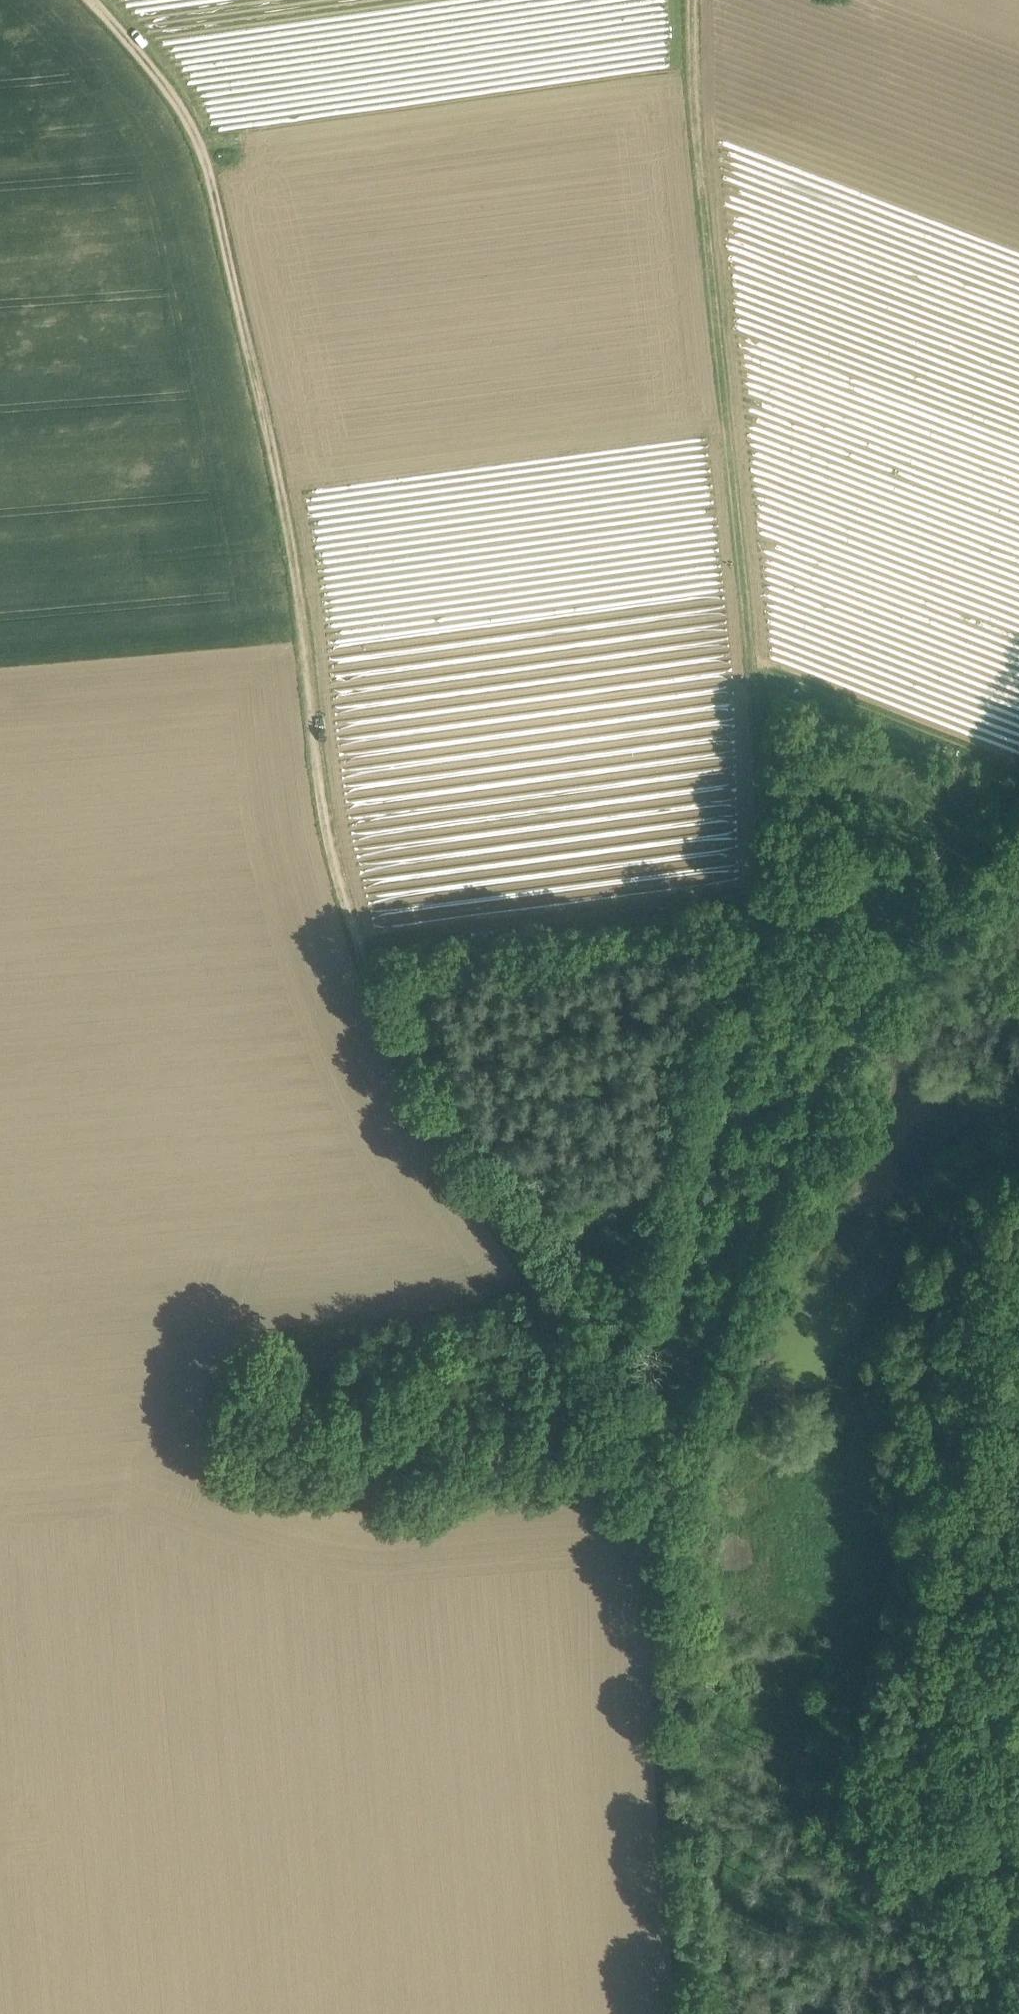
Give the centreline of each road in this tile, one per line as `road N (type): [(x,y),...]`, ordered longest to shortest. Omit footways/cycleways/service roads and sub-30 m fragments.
road 1 (track): [(686,2013),(665,1815),(648,1486),(633,1414),(672,1318),(709,1178),(764,903),(770,773),(724,435),(693,0)]
road 2 (track): [(633,1414),(609,1403),(440,1143),(366,970),(323,819),(297,589),(205,153),(173,98),(88,0)]

